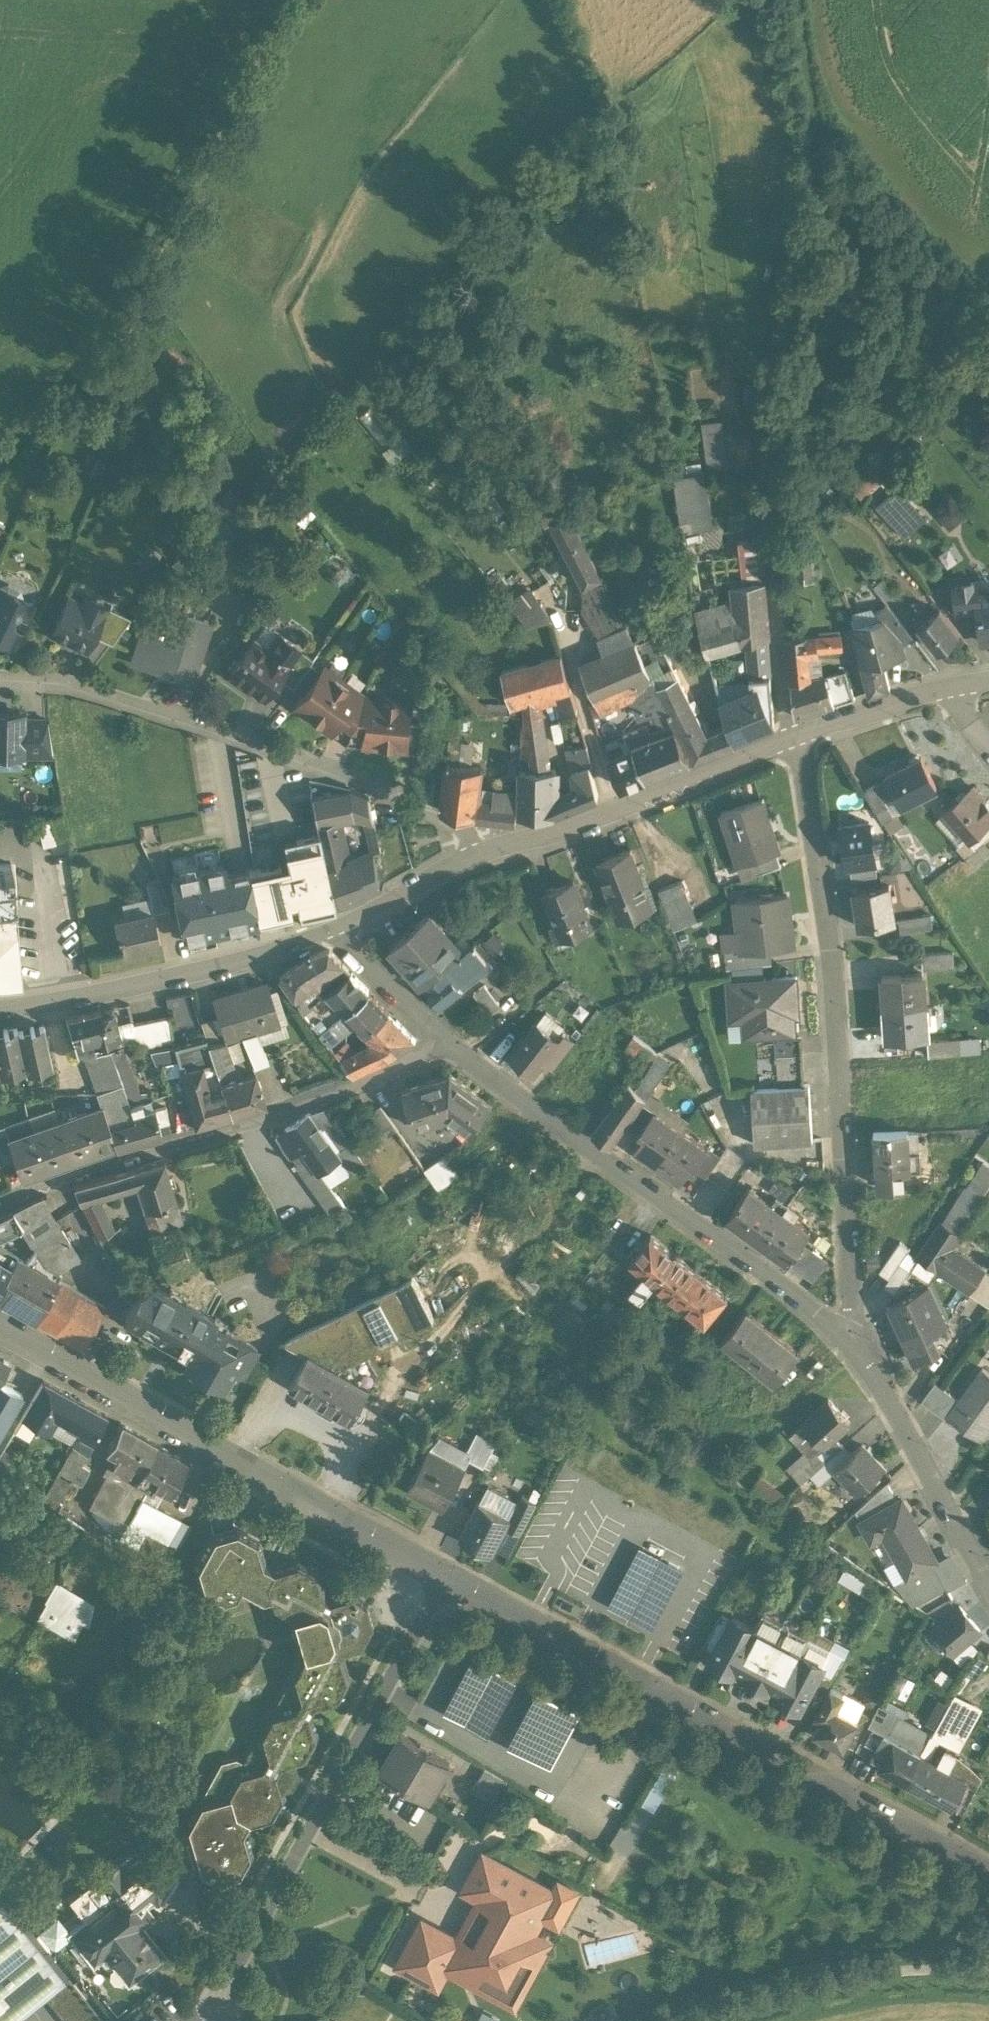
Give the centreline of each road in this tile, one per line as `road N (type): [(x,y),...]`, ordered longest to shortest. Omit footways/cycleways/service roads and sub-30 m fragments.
road 1 (tertiary): [(446,1572),(663,1691),(785,1772),(988,1870)]
road 2 (residential): [(856,1354),(827,895),(791,740)]
road 3 (residential): [(856,1354),(442,1041)]
road 4 (residential): [(0,682),(94,695),(420,802),(477,859)]
road 5 (residential): [(237,2020),(220,2003),(446,1572)]
road 6 (tertiary): [(0,1329),(446,1572)]
road 7 (residential): [(442,1041),(382,1077),(290,1114),(0,1201)]
road 8 (residential): [(0,1010),(152,986),(332,931)]
road 9 (residential): [(477,859),(791,740)]
road 10 (track): [(701,2020),(863,1976),(988,1973)]
road 11 (residential): [(988,1577),(905,1423),(856,1354)]
road 12 (residential): [(791,740),(964,690)]
road 13 (residential): [(332,931),(477,859)]
road 14 (residential): [(442,1041),(332,931)]

